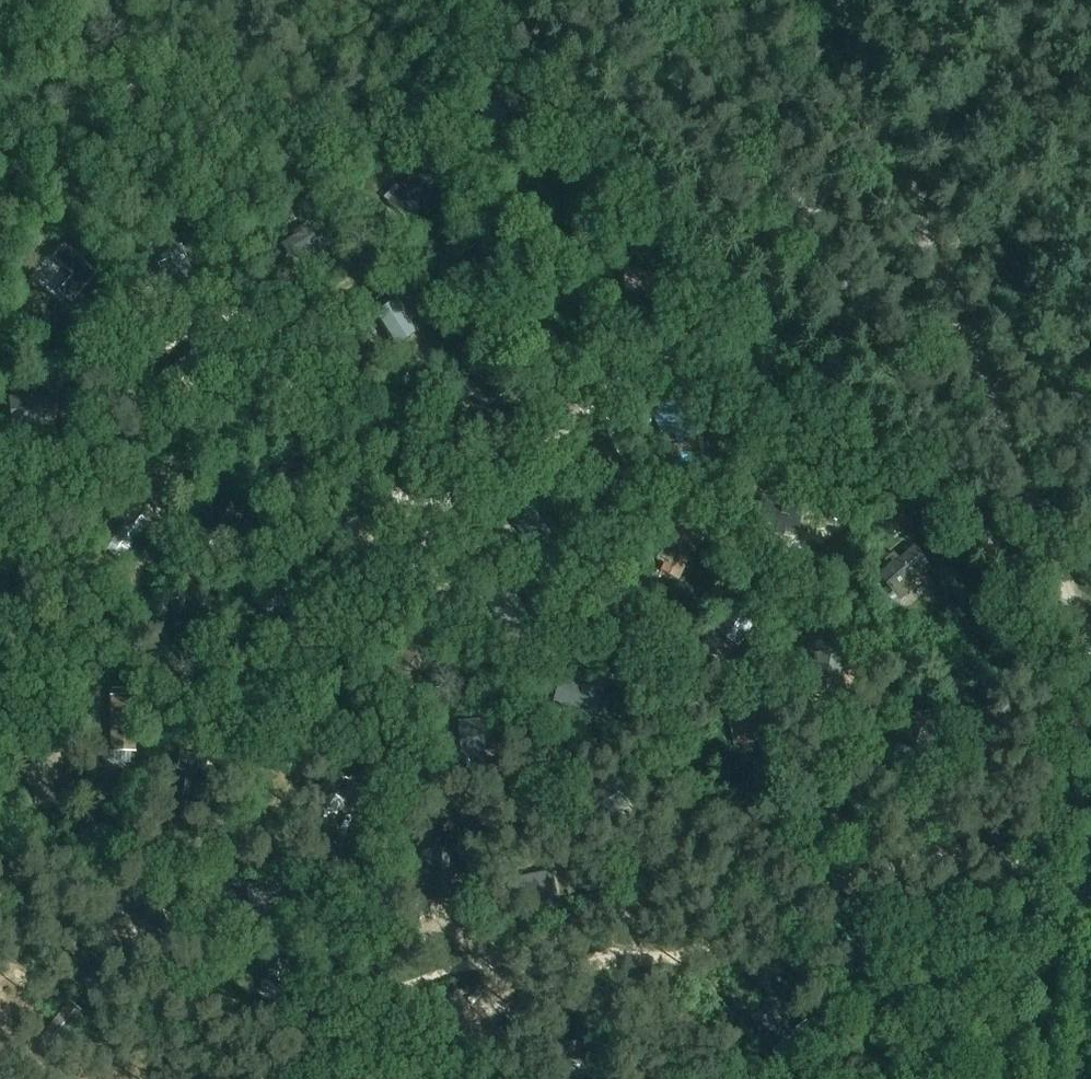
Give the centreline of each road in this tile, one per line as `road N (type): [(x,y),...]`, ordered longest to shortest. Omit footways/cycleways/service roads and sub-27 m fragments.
road 1 (track): [(892,140),(821,195),(783,261),(708,328),(430,517),(301,407),(234,308),(211,314),(119,380)]
road 2 (track): [(324,993),(368,996),(471,965),(676,959),(732,944),(859,879),(952,855),(1002,858),(1090,899)]
road 3 (track): [(836,0),(1090,649)]
road 4 (track): [(640,958),(621,935),(621,920),(676,850),(690,817),(698,755),(665,618)]
road 5 (track): [(261,826),(323,740),(348,665),(376,618),(424,557),(430,517)]
road 6 (track): [(261,826),(224,849),(195,855),(53,848),(0,883)]
road 7 (track): [(821,195),(752,196),(567,247),(554,241)]
road 8 (track): [(260,348),(383,257)]
road 9 (track): [(187,501),(229,467),(258,426),(301,407)]
road 10 (track): [(324,993),(317,984),(321,886),(314,864)]
road 11 (track): [(651,1078),(663,1050),(676,959)]
road 12 (track): [(1090,958),(1073,1078)]

